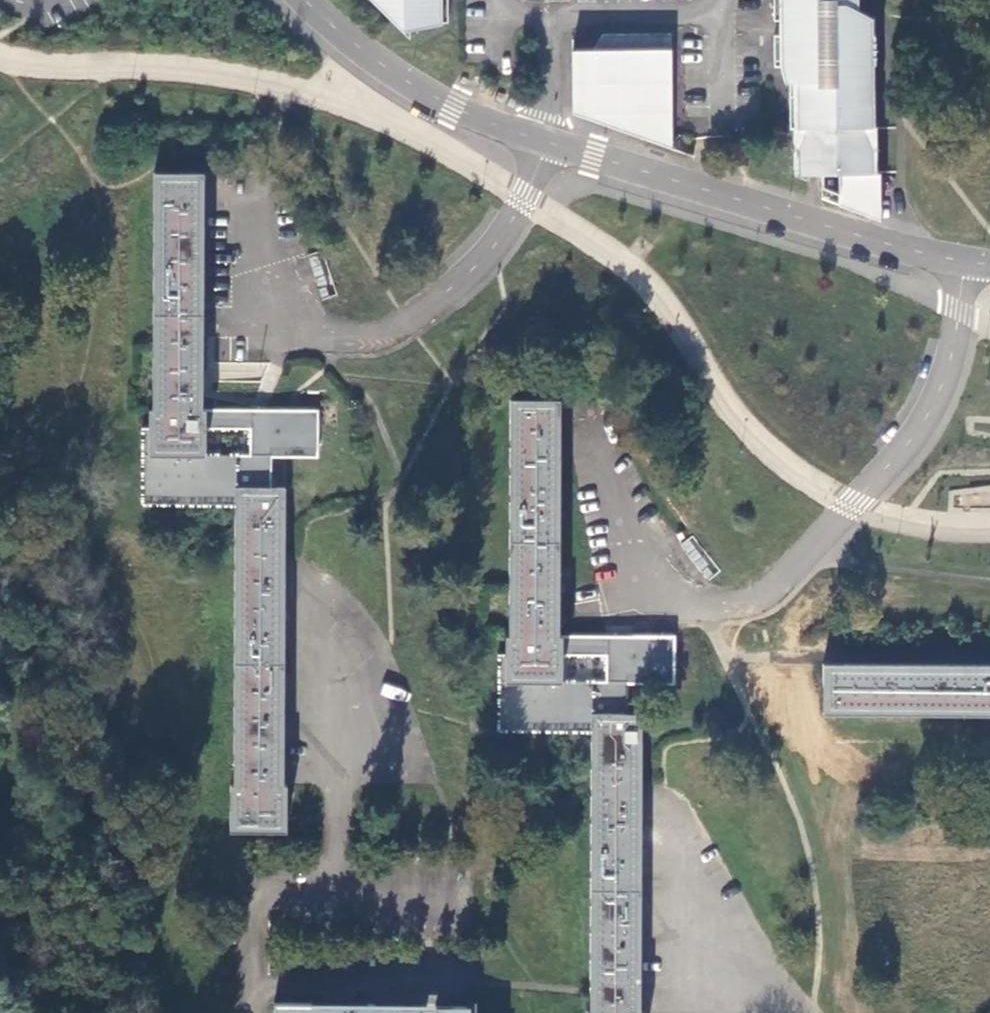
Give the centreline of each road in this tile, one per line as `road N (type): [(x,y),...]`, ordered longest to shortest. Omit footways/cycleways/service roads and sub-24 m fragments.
road 1 (unclassified): [(989,267),(544,141)]
road 2 (unclassified): [(296,0),(431,99),(544,141)]

